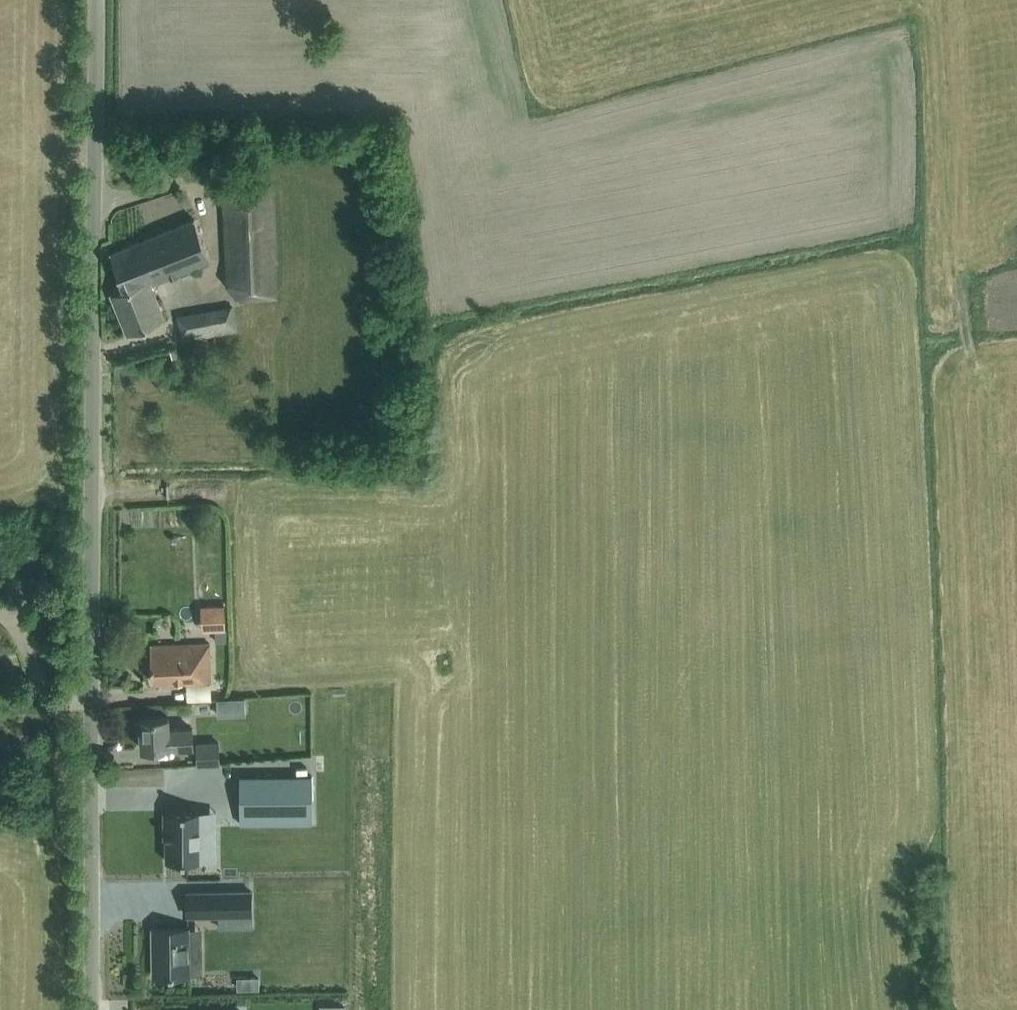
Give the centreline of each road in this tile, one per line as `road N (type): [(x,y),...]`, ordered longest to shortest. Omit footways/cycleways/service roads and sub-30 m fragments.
road 1 (unclassified): [(91,1009),(97,0)]

